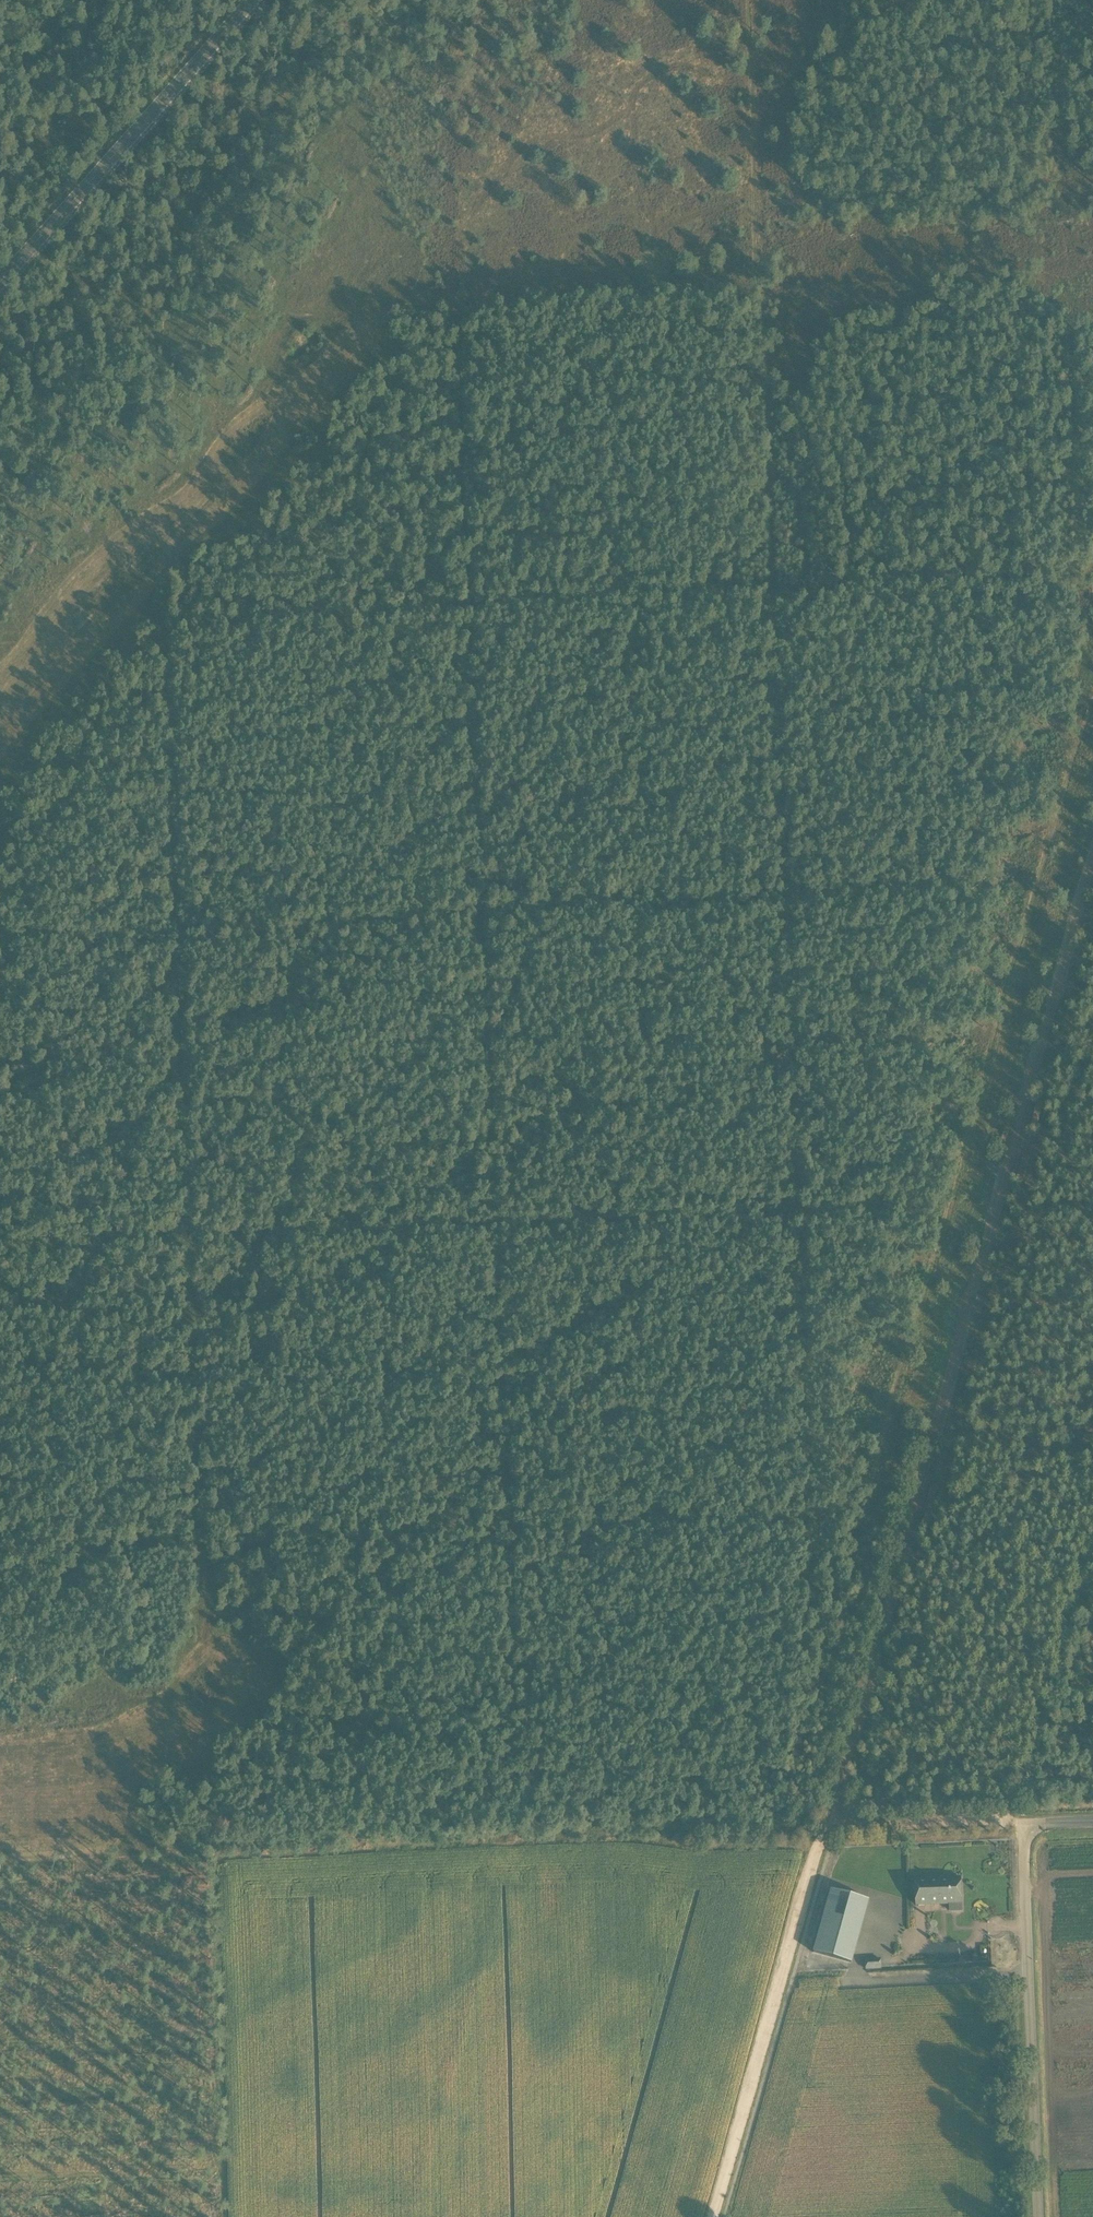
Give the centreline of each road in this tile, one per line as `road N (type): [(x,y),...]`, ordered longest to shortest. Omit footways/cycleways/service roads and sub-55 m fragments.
road 1 (track): [(1092,843),(830,1834)]
road 2 (track): [(718,2216),(830,1834)]
road 3 (unclassified): [(1035,2216),(1023,1819)]
road 4 (secondary): [(0,283),(254,0)]
road 5 (track): [(830,1834),(843,1827),(1004,1820)]

